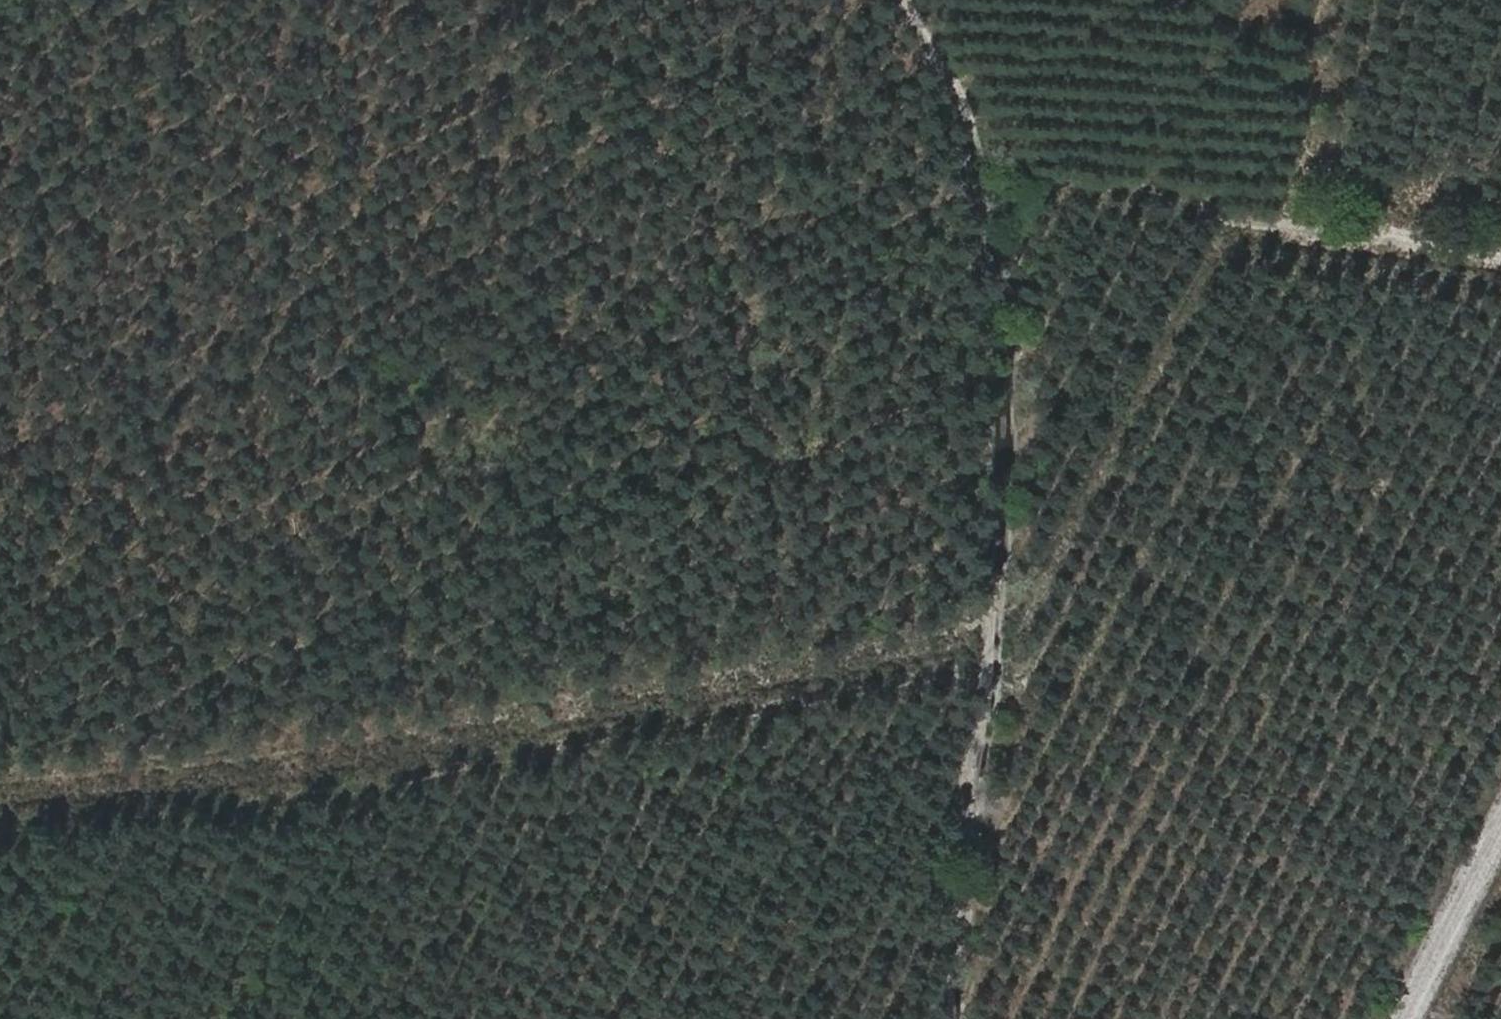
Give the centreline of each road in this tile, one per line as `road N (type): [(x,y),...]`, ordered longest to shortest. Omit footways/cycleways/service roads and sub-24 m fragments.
road 1 (track): [(1500,834),(1408,1018)]

